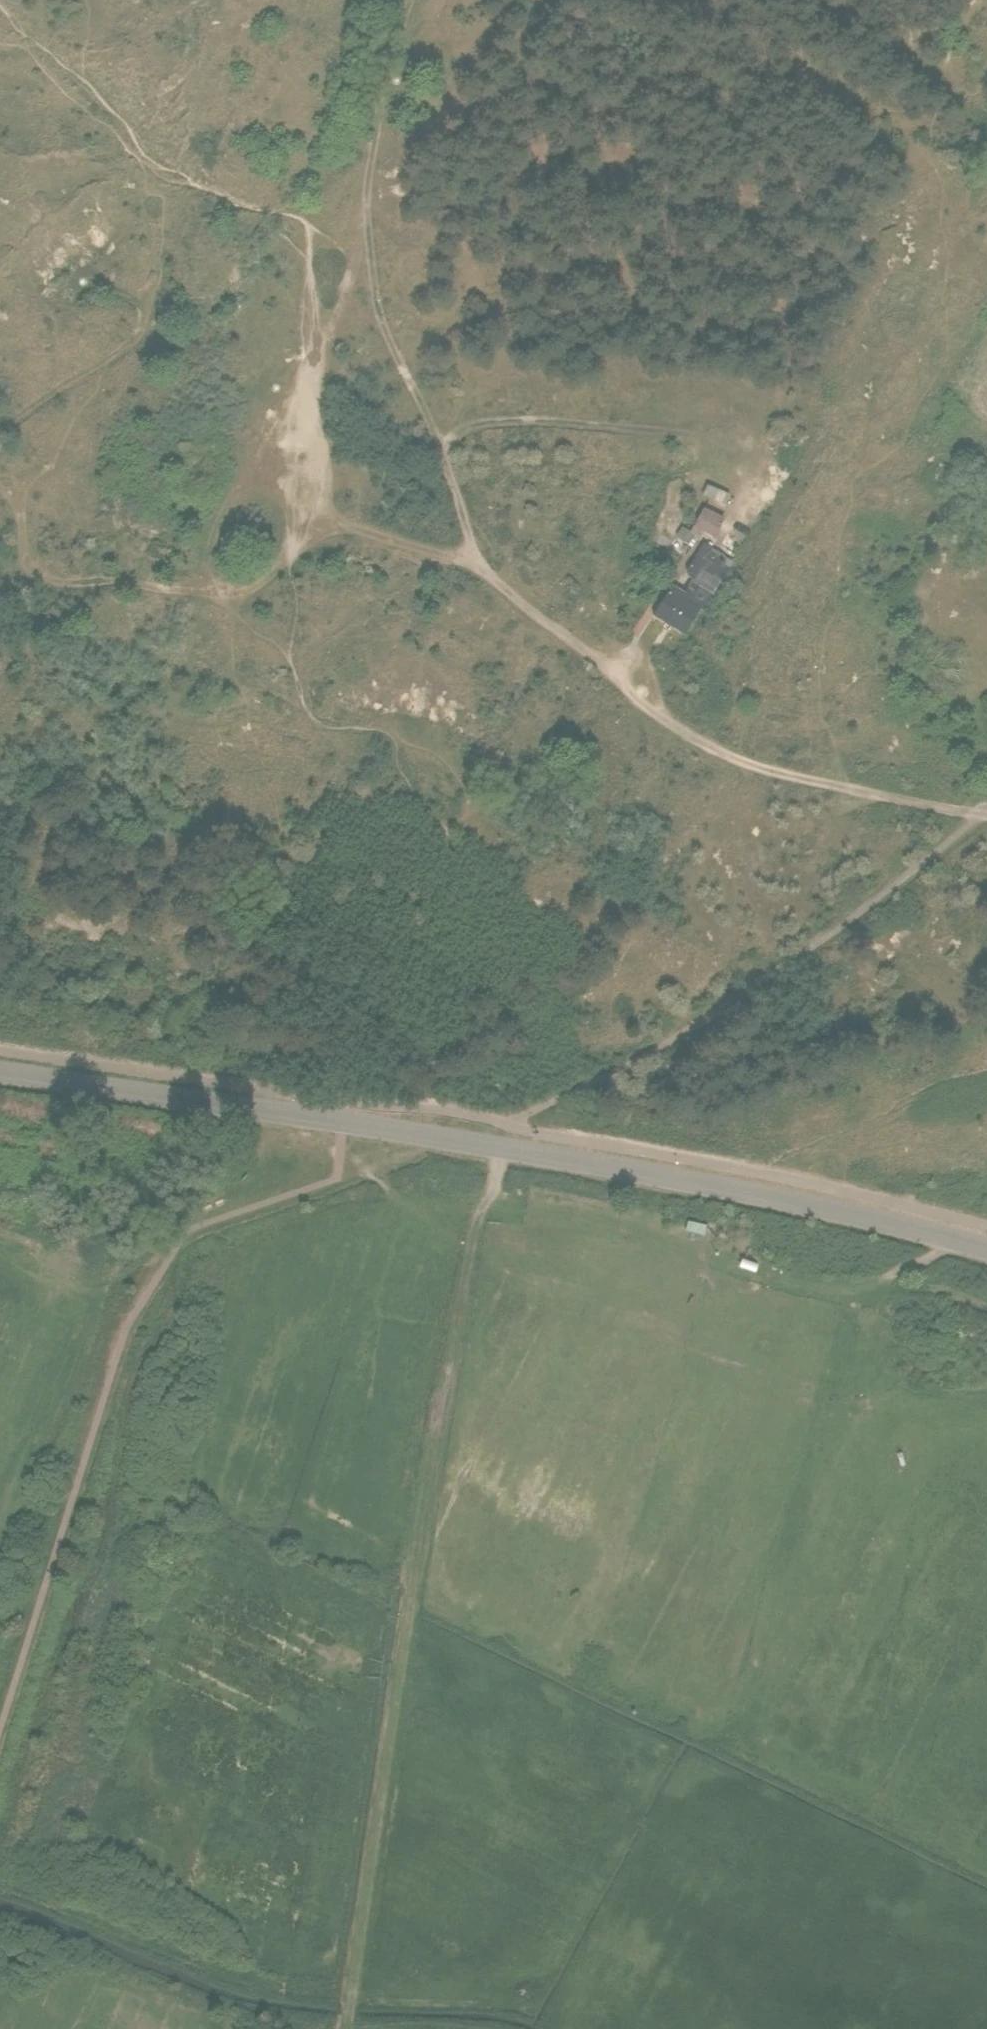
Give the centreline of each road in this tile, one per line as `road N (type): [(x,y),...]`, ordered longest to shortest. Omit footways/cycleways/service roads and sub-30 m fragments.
road 1 (unclassified): [(0,1073),(738,1189),(986,1253)]
road 2 (track): [(505,1150),(484,1207),(406,1623),(345,2028)]
road 3 (track): [(603,668),(479,568),(368,294),(357,188),(412,0)]
road 4 (track): [(479,568),(287,500)]
road 5 (track): [(435,468),(464,435),(615,436)]

